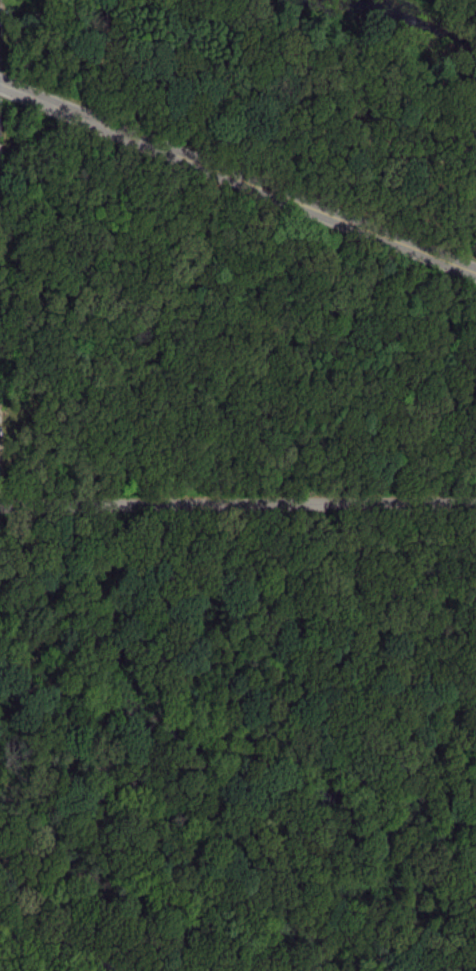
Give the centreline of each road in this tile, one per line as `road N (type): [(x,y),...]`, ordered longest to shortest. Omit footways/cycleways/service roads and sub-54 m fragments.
road 1 (tertiary): [(475,270),(0,83)]
road 2 (residential): [(475,503),(0,507)]

